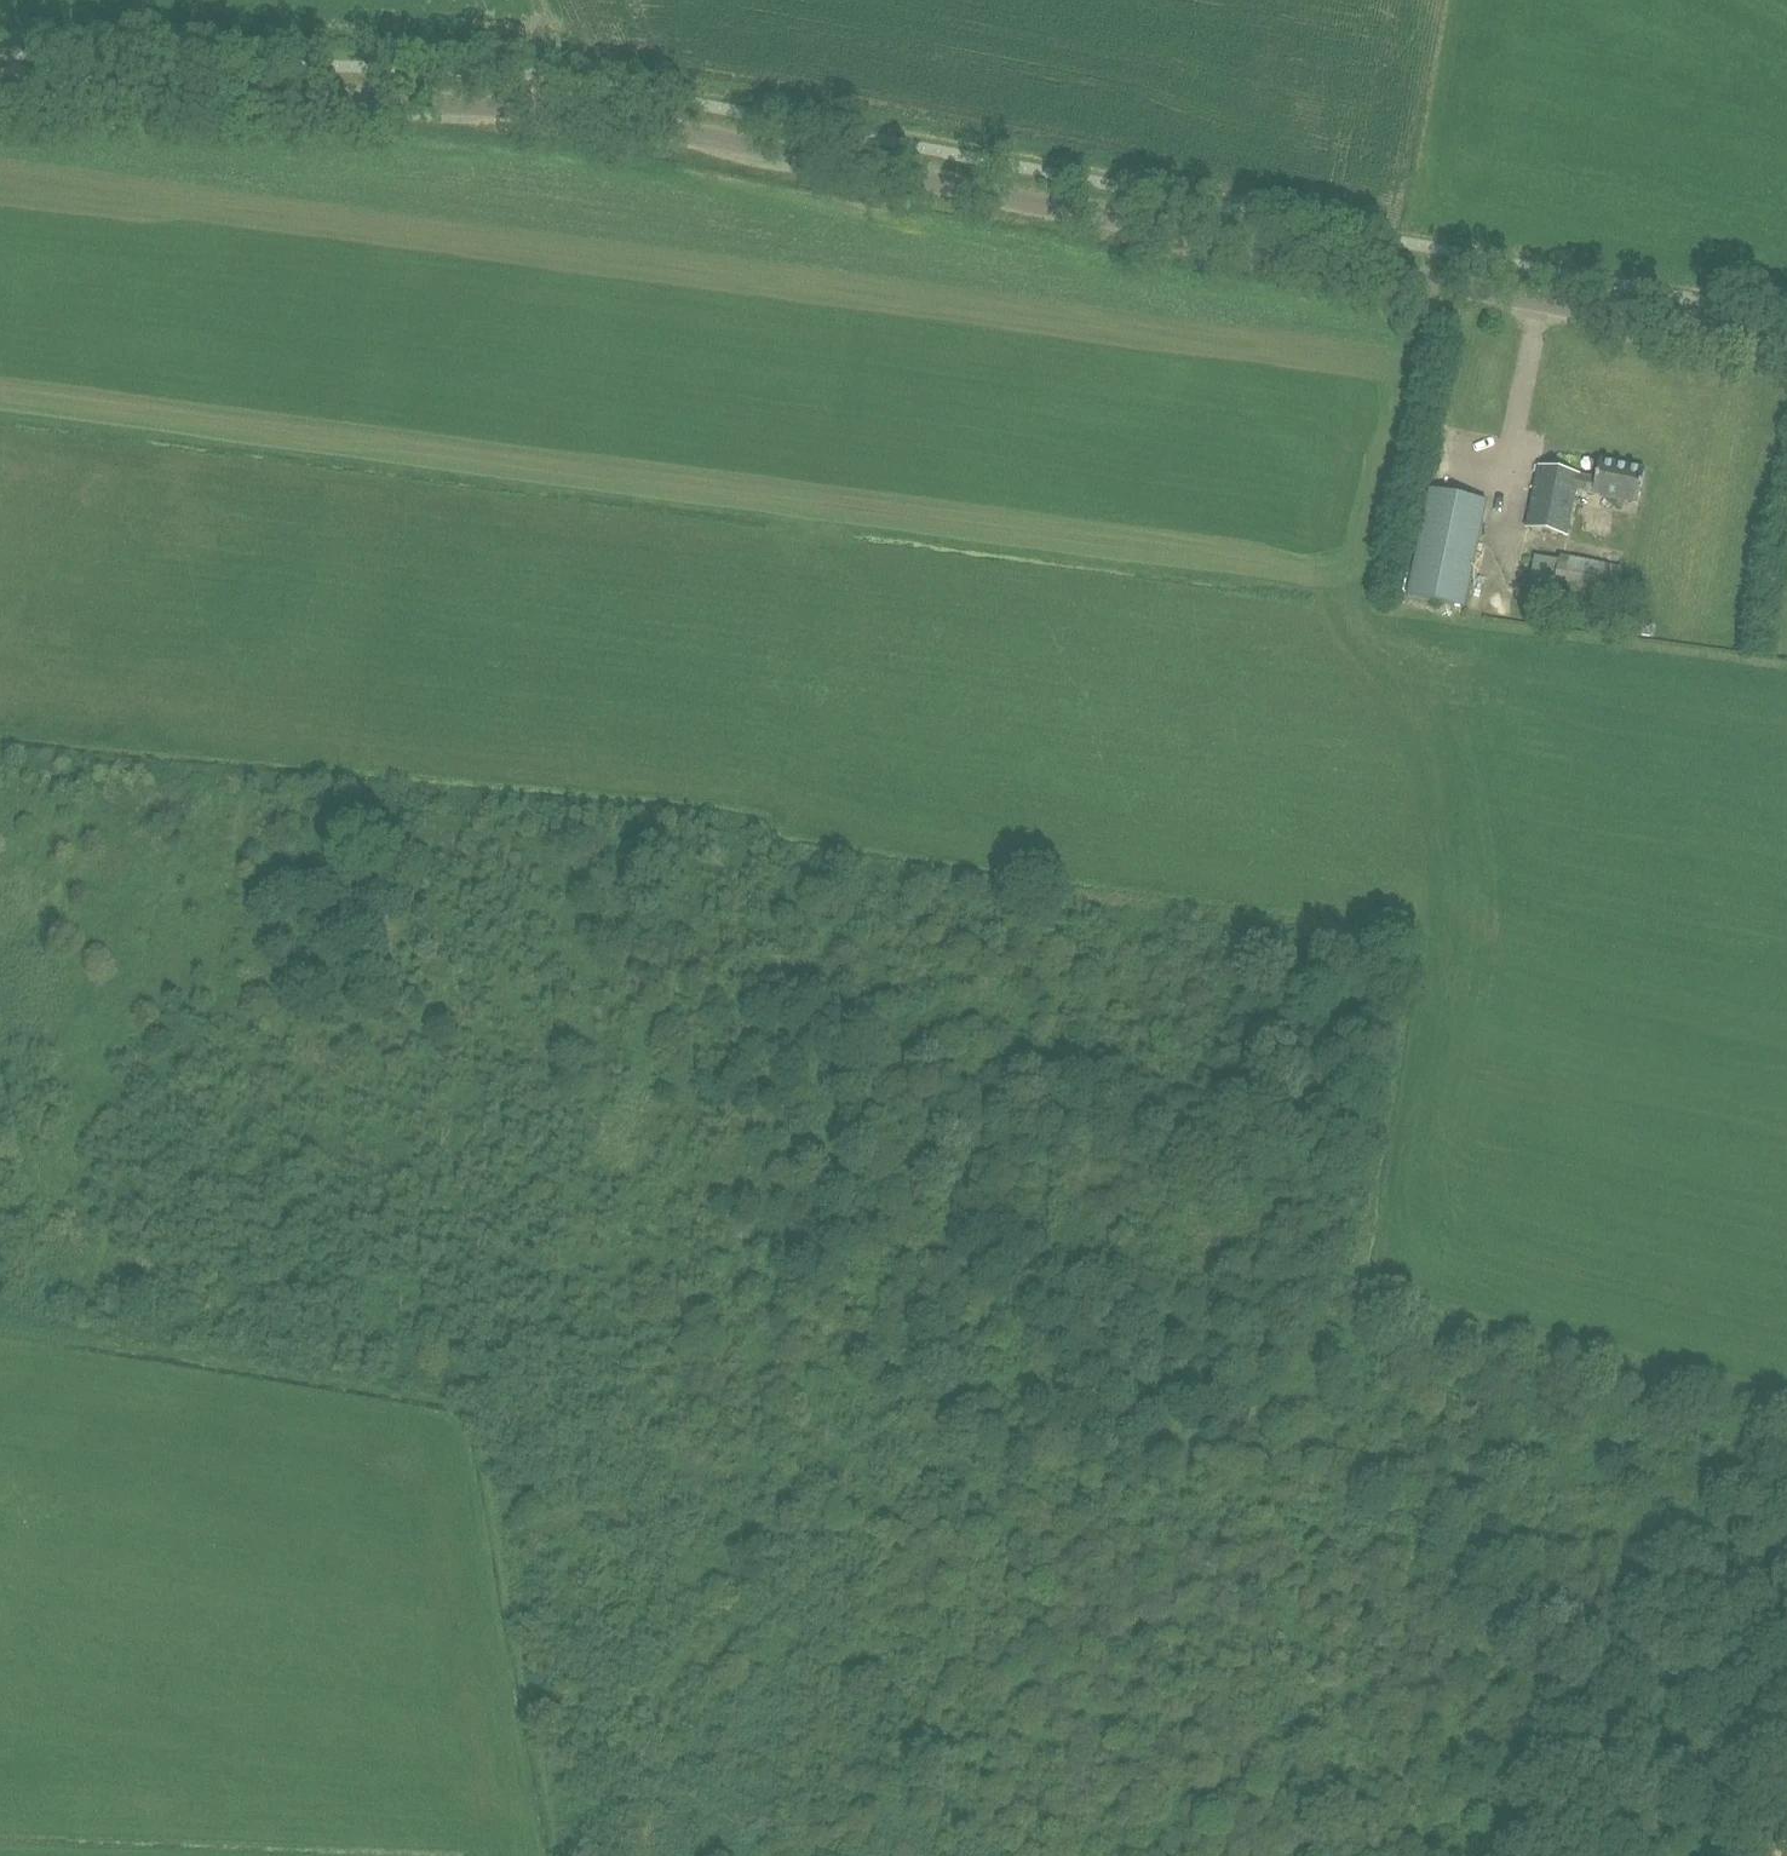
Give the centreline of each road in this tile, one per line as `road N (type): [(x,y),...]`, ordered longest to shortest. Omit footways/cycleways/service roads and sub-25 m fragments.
road 1 (tertiary): [(1786,341),(584,89),(0,70)]

